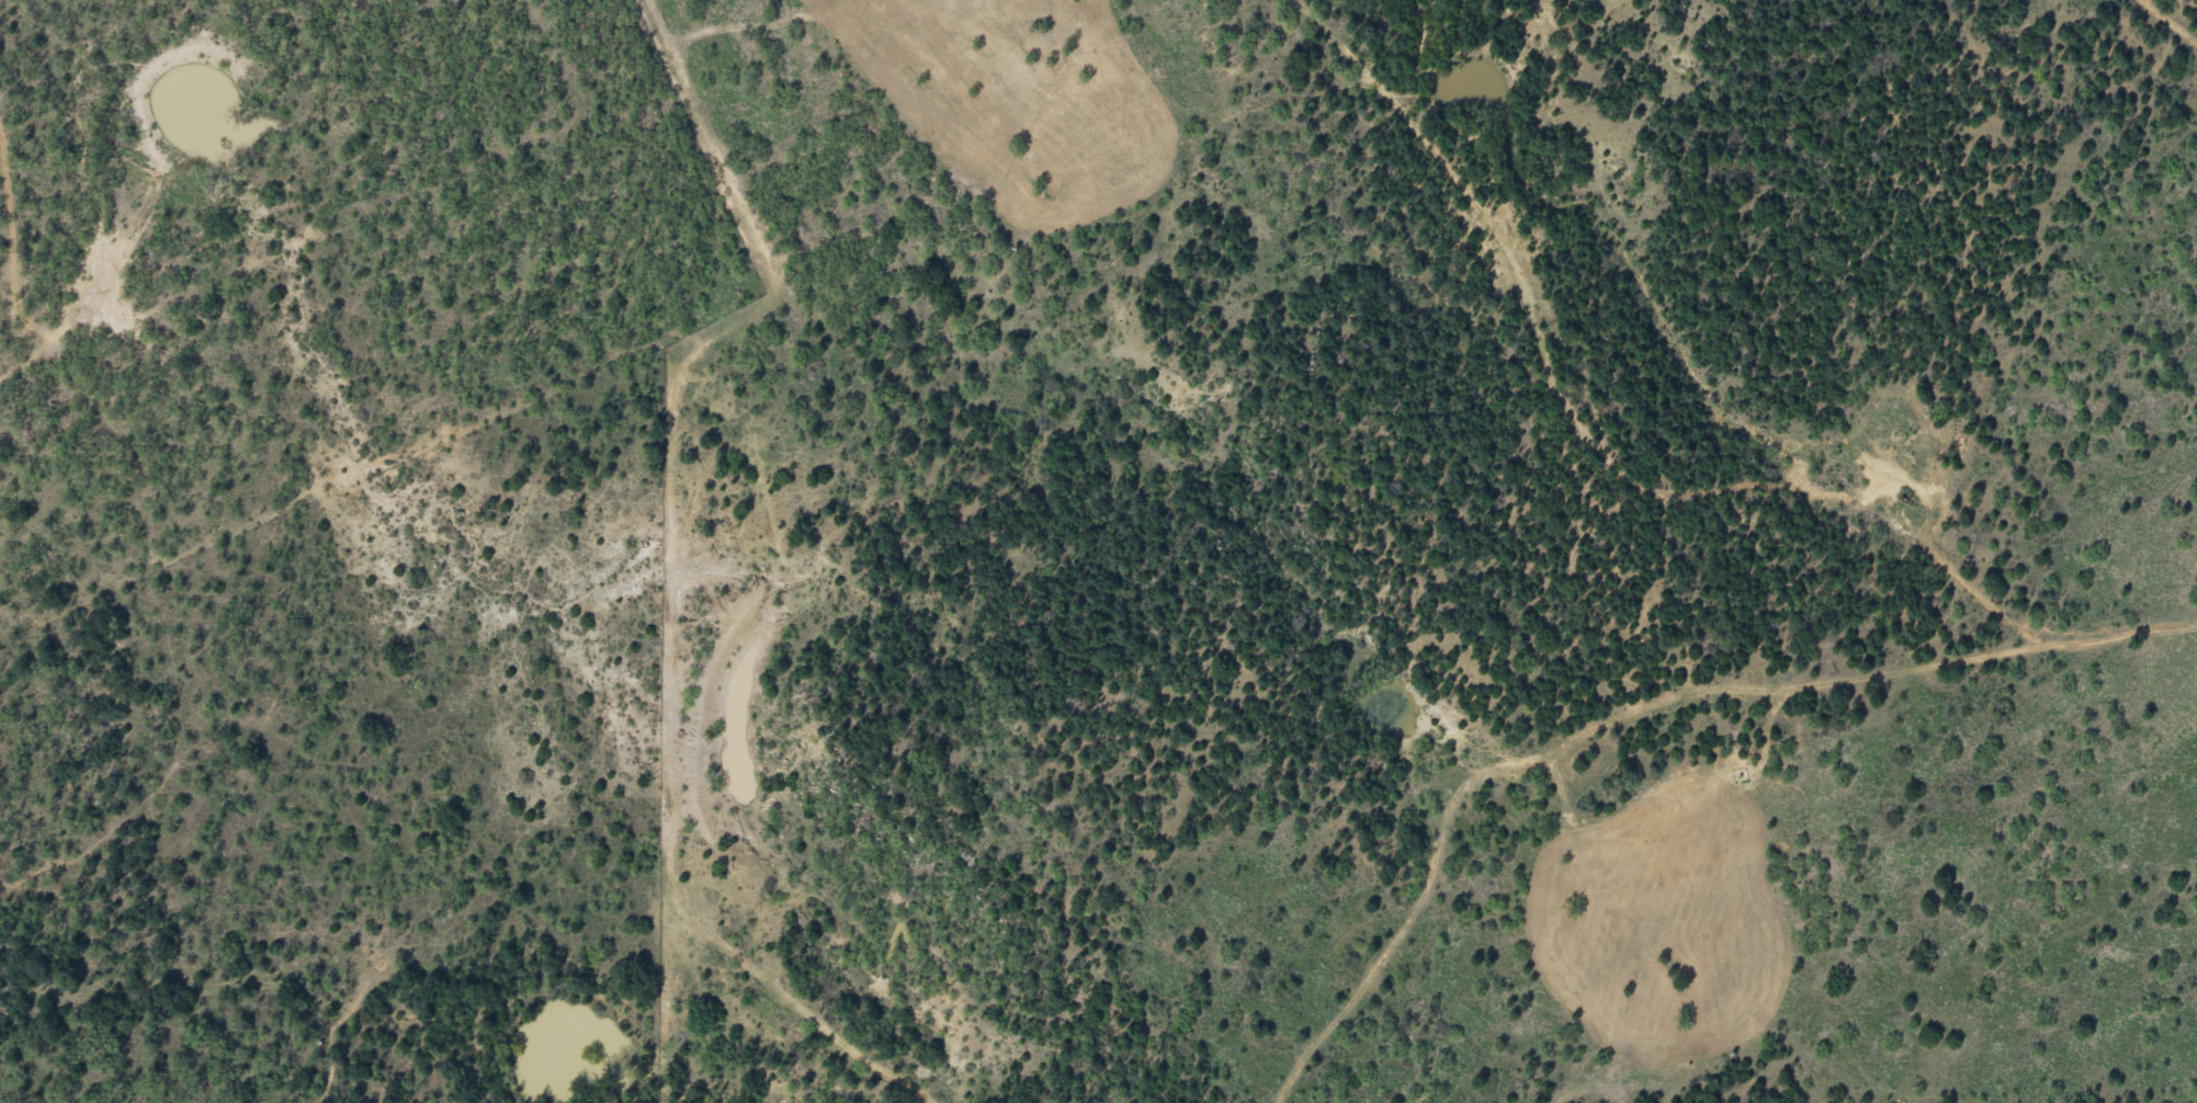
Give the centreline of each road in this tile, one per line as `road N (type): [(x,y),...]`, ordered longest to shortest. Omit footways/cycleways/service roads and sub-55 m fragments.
road 1 (residential): [(0,1043),(54,902),(148,801),(170,751),(170,539),(65,389),(14,144),(0,114)]

